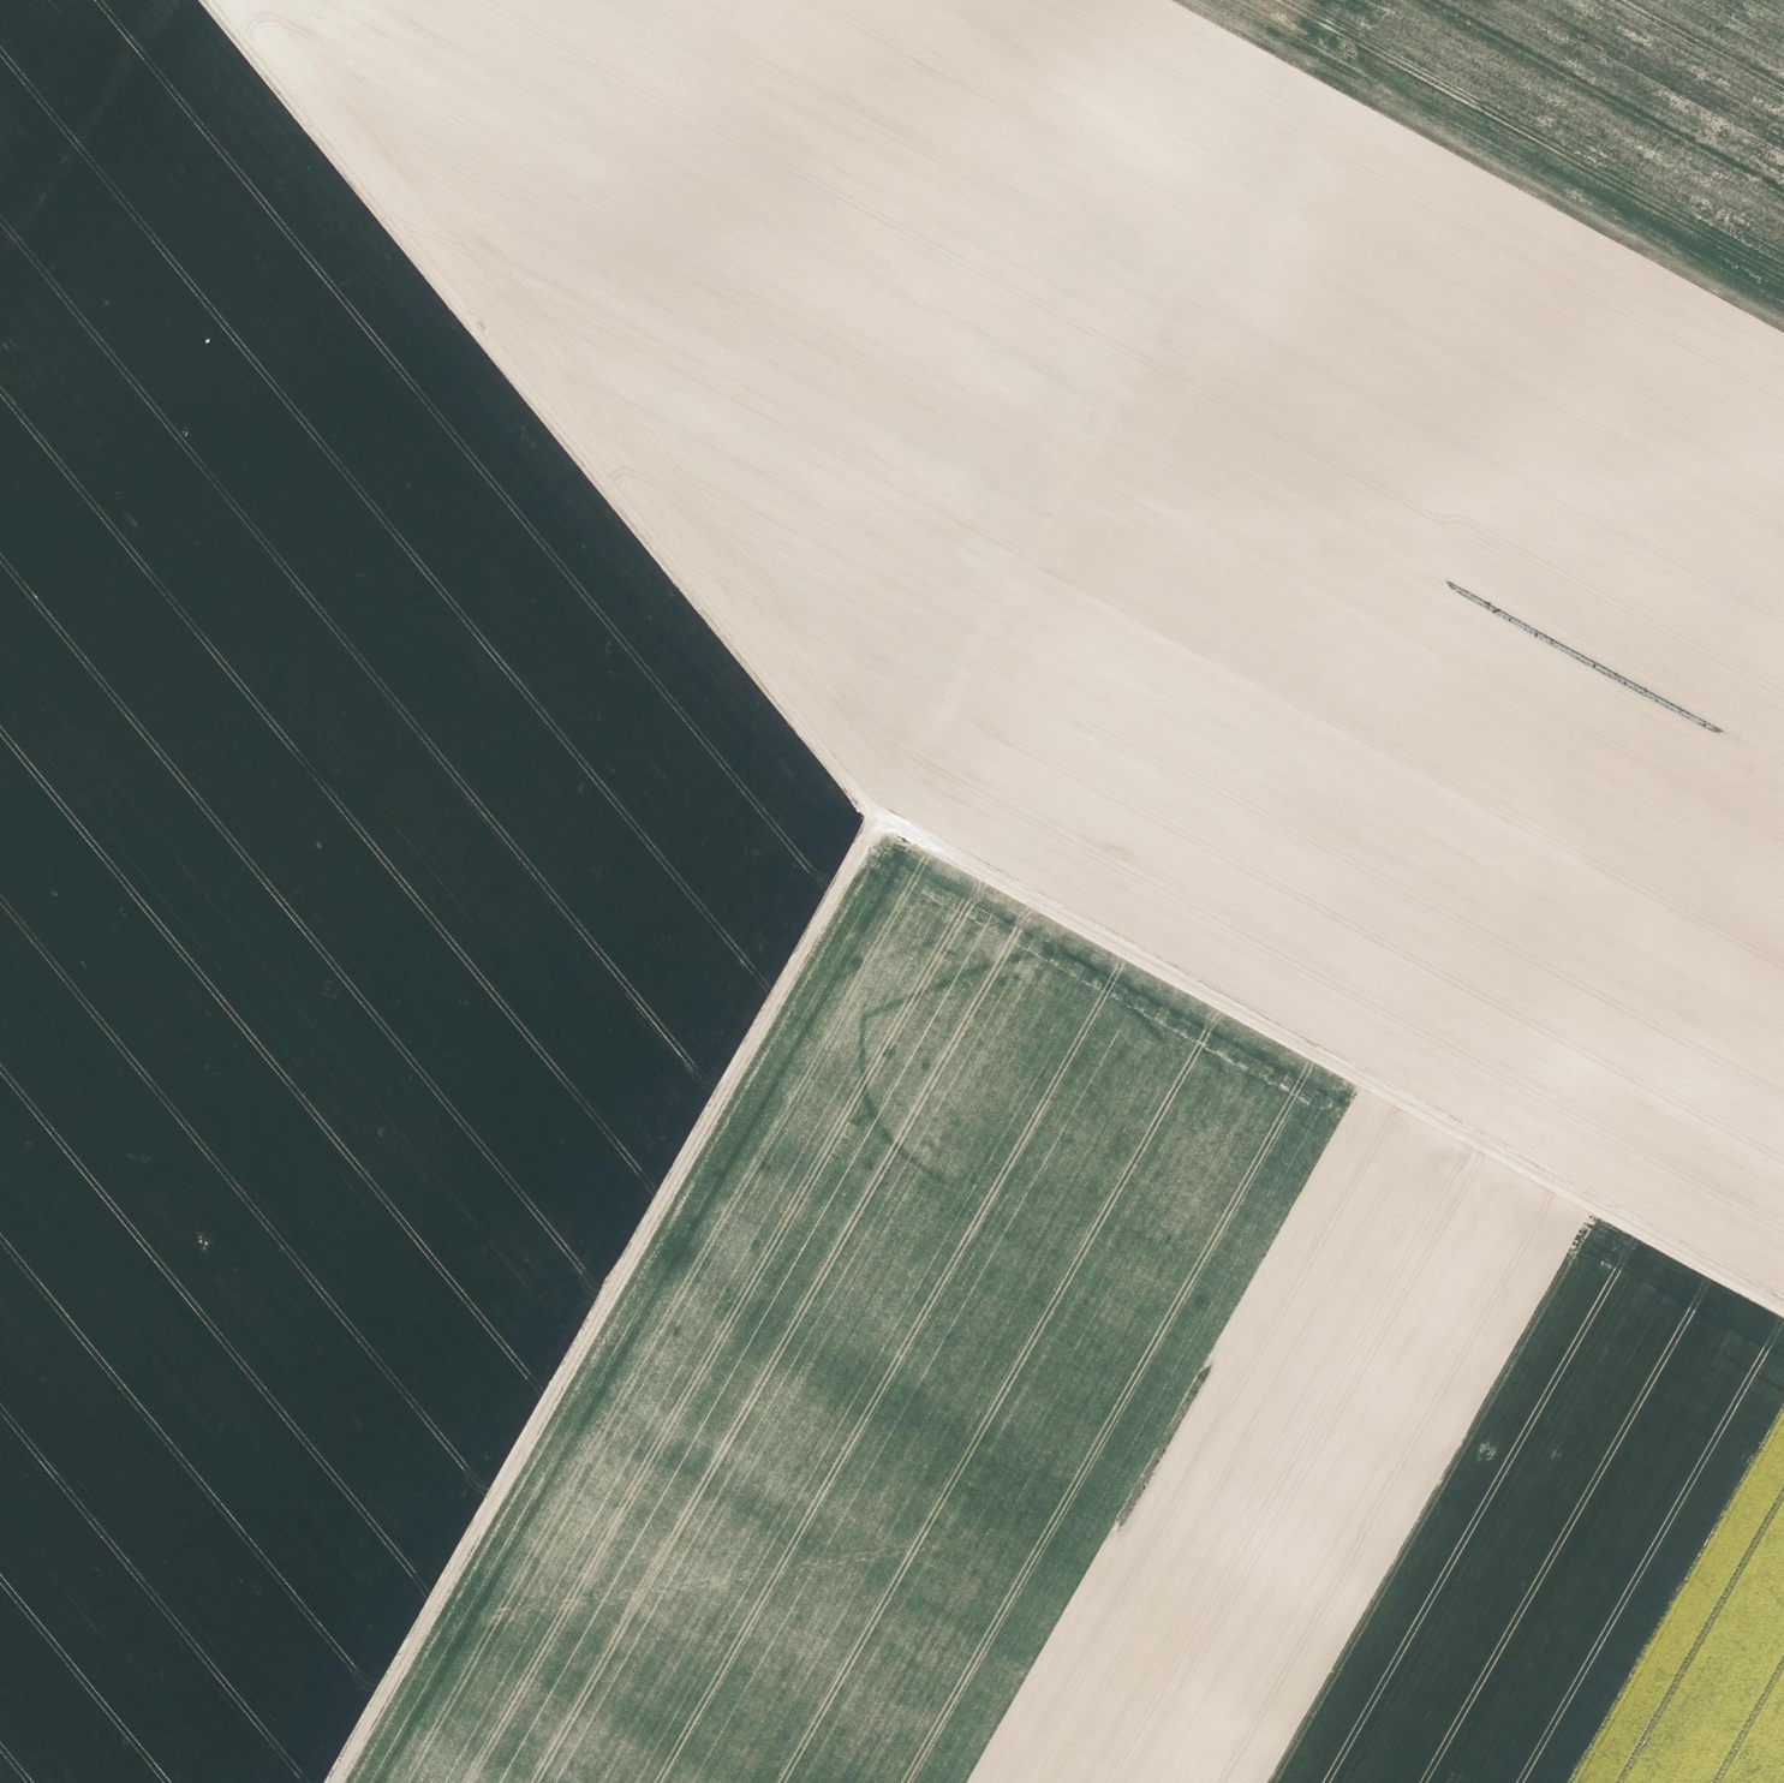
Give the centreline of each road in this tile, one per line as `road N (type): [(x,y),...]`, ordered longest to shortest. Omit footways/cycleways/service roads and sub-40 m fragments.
road 1 (track): [(335,1782),(875,831)]
road 2 (track): [(213,0),(866,805),(875,831)]
road 3 (track): [(1783,1308),(909,833),(875,831)]

